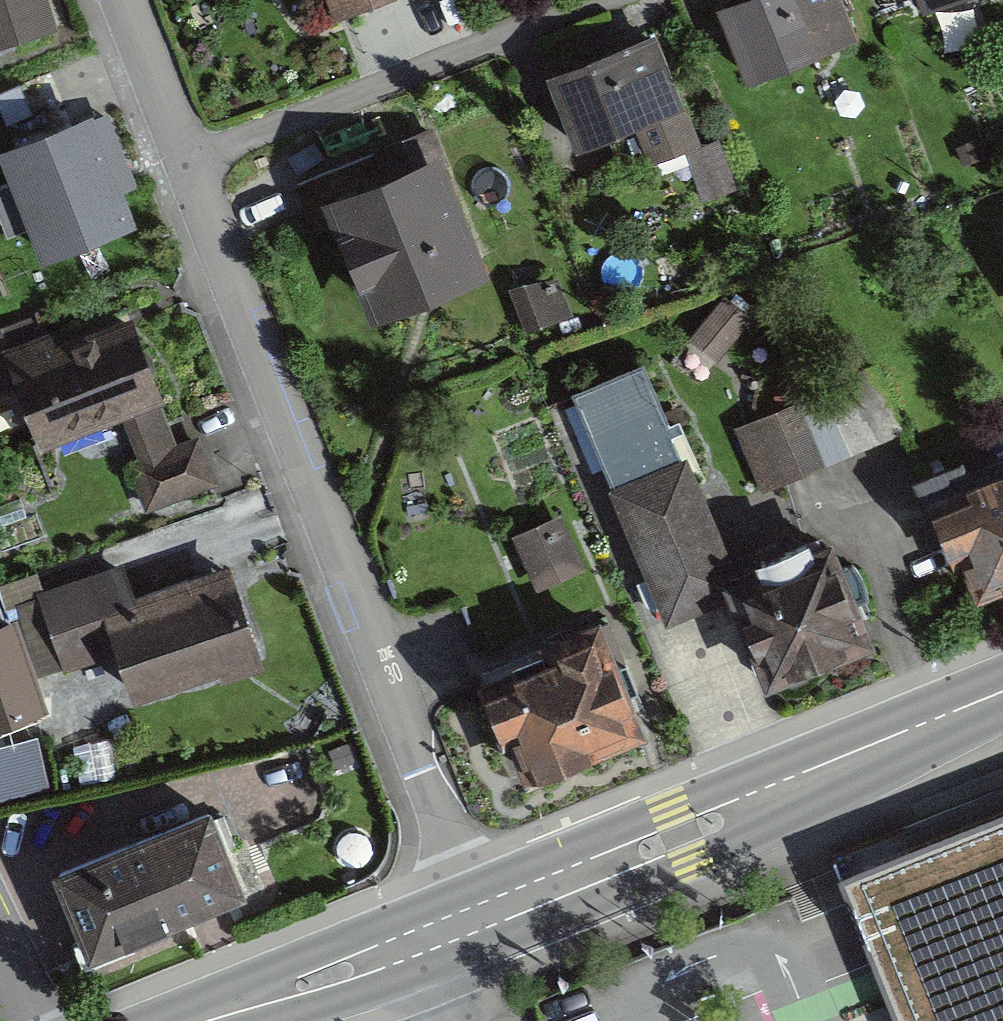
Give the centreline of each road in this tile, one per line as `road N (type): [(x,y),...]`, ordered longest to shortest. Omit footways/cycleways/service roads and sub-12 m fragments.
road 1 (residential): [(481,917),(181,165)]
road 2 (secondary): [(1002,691),(481,917)]
road 3 (residential): [(181,165),(615,0)]
road 4 (secondary): [(481,917),(204,1020)]
road 5 (residential): [(181,165),(114,0)]

